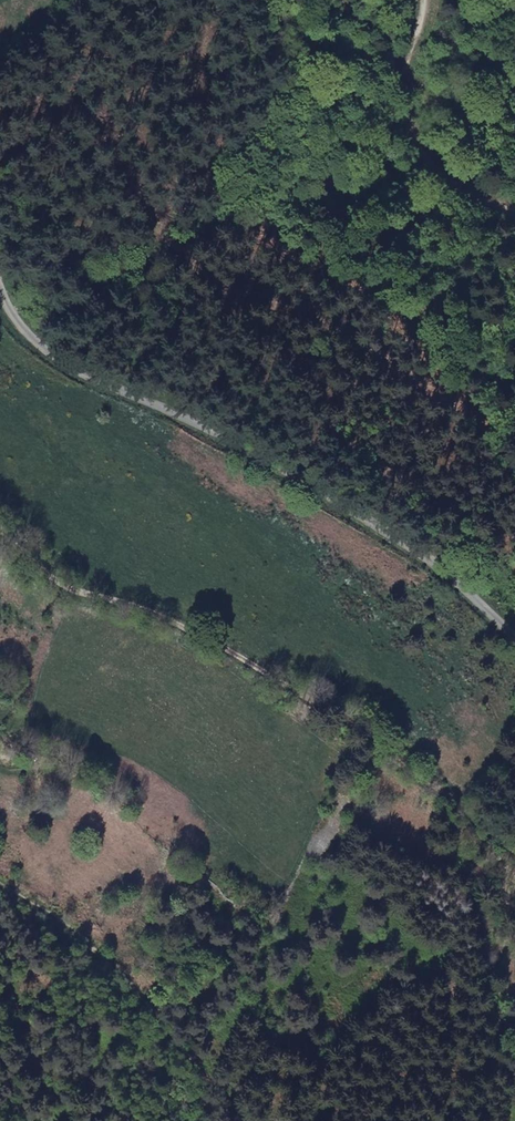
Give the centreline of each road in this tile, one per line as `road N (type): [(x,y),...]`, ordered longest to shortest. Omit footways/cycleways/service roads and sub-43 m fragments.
road 1 (unclassified): [(0,275),(23,324),(65,355),(244,438),(382,523),(514,634)]
road 2 (track): [(0,521),(75,586),(155,611),(333,710),(514,849)]
road 3 (track): [(253,1120),(70,925),(0,877)]
road 4 (track): [(420,0),(412,110),(437,157),(514,206)]

